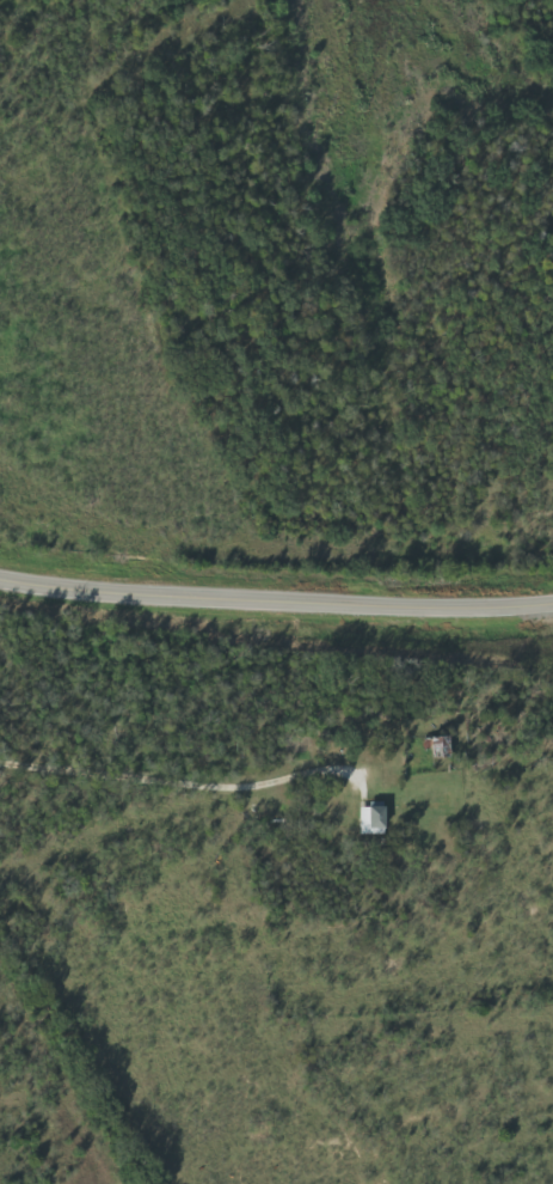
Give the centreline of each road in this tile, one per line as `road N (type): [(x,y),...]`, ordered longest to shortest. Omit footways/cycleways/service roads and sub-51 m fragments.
road 1 (secondary): [(552,608),(195,604),(0,584)]
road 2 (residential): [(0,134),(33,85),(49,0)]

